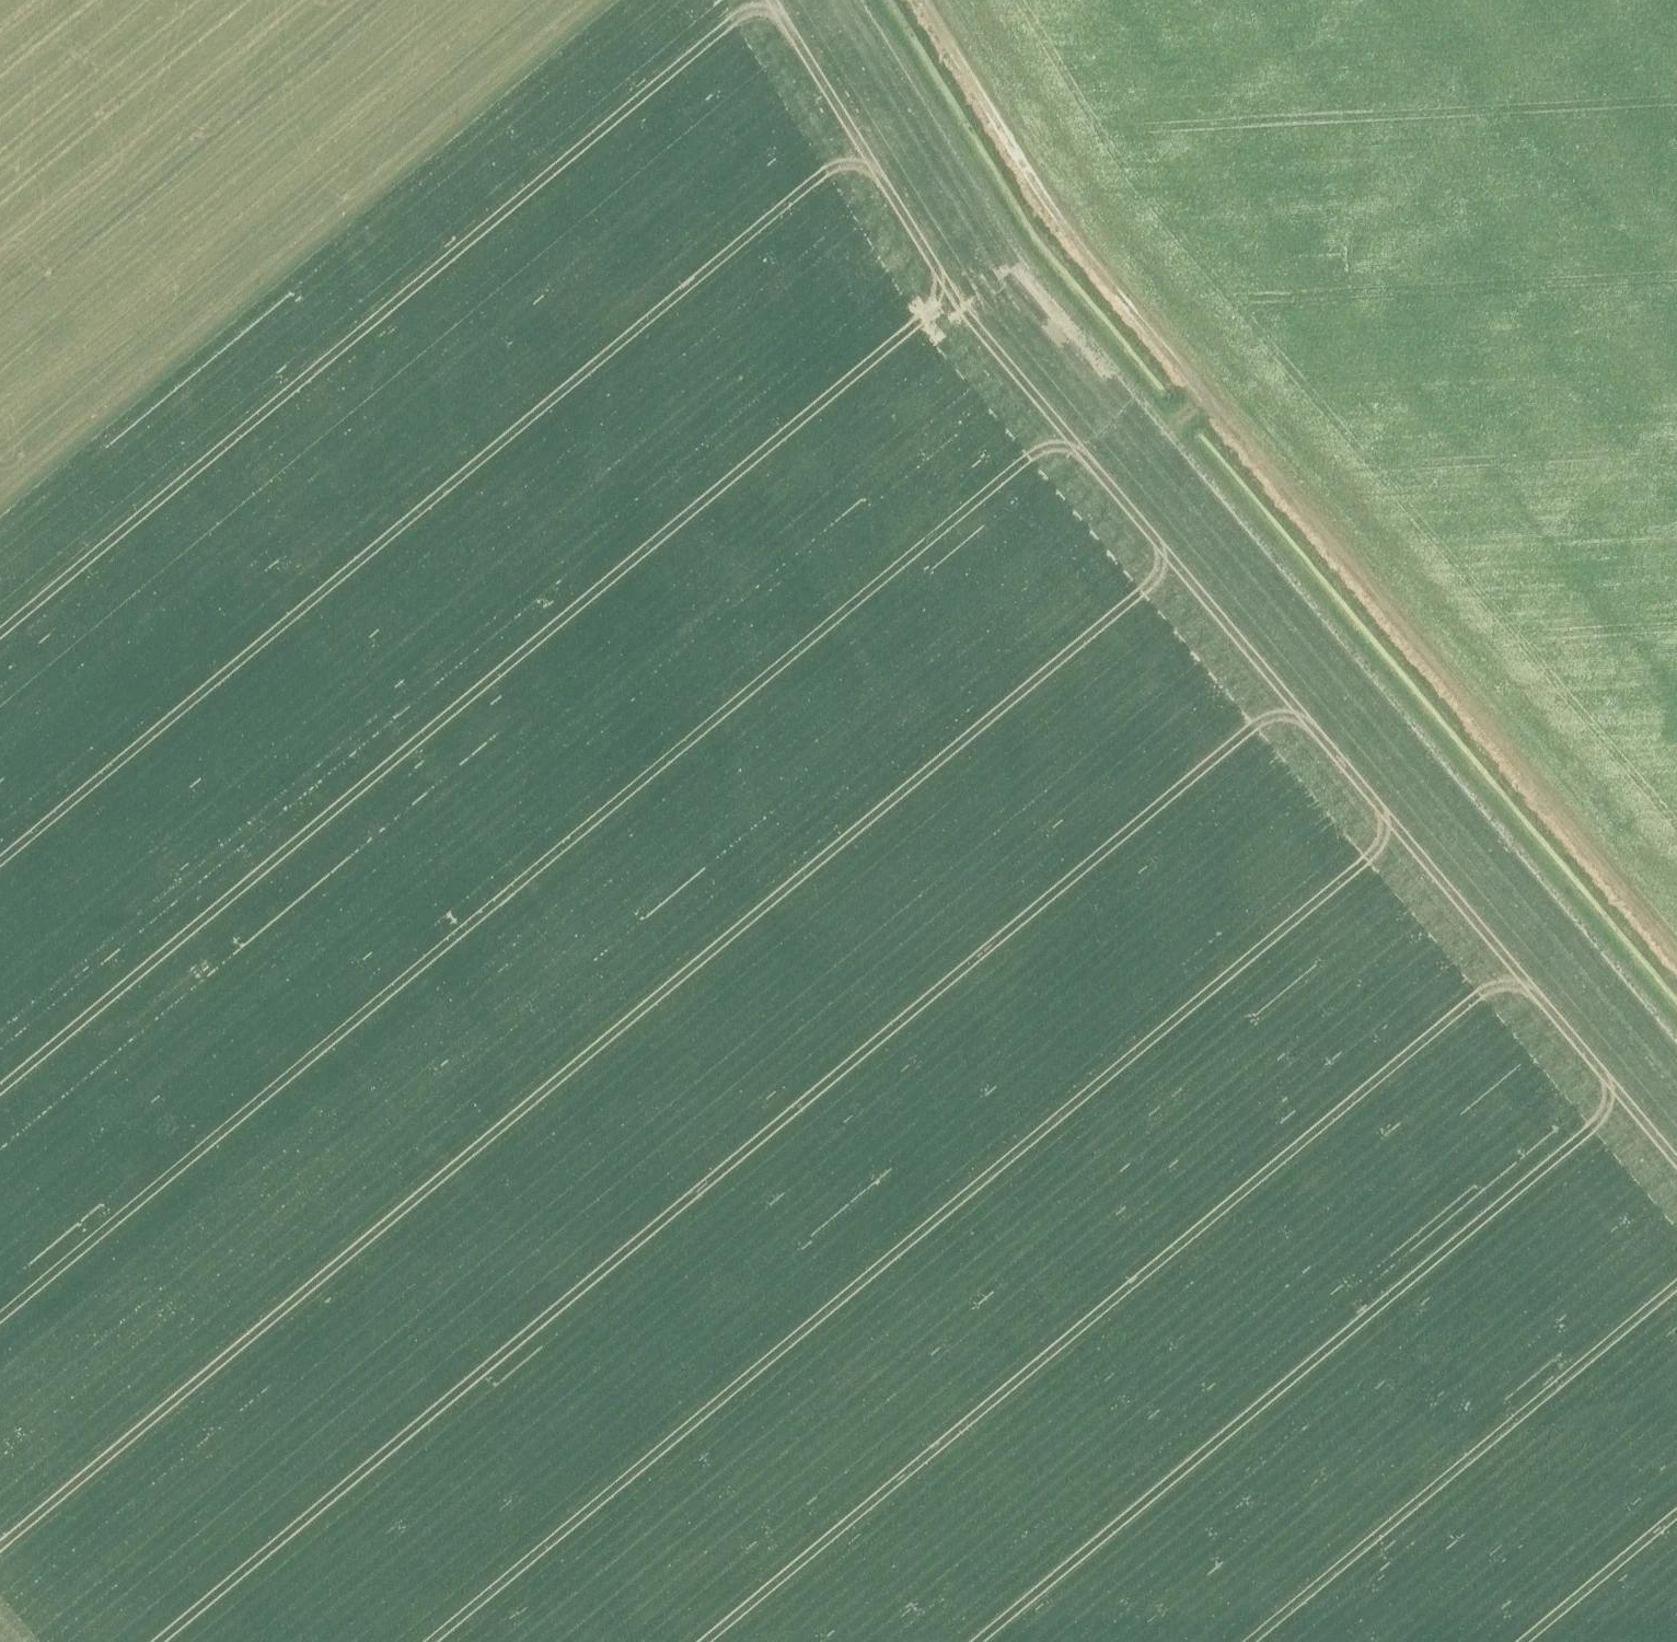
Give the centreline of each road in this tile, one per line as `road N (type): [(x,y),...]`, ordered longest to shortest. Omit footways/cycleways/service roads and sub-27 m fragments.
road 1 (track): [(1676,970),(1198,401),(1027,175),(920,0)]

